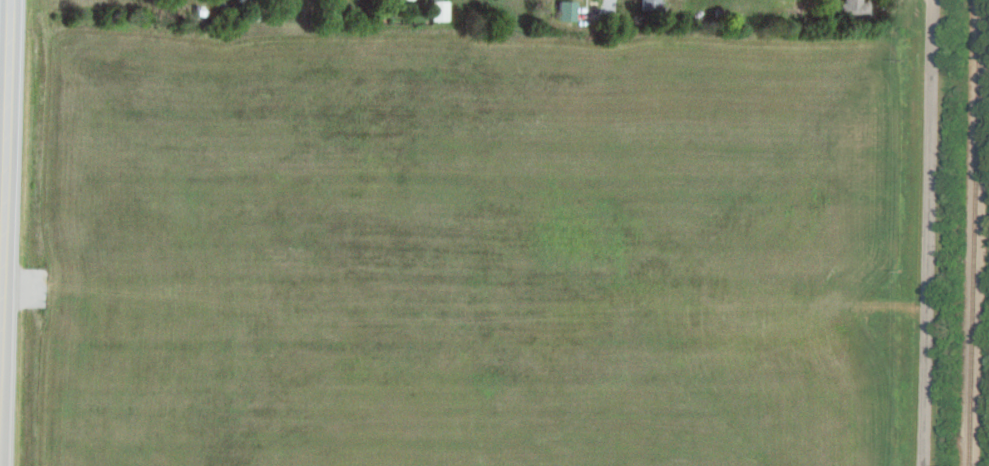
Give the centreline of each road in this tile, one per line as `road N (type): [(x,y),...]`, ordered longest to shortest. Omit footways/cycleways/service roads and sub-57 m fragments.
road 1 (tertiary): [(923,465),(932,0)]
road 2 (primary): [(0,406),(10,0)]

